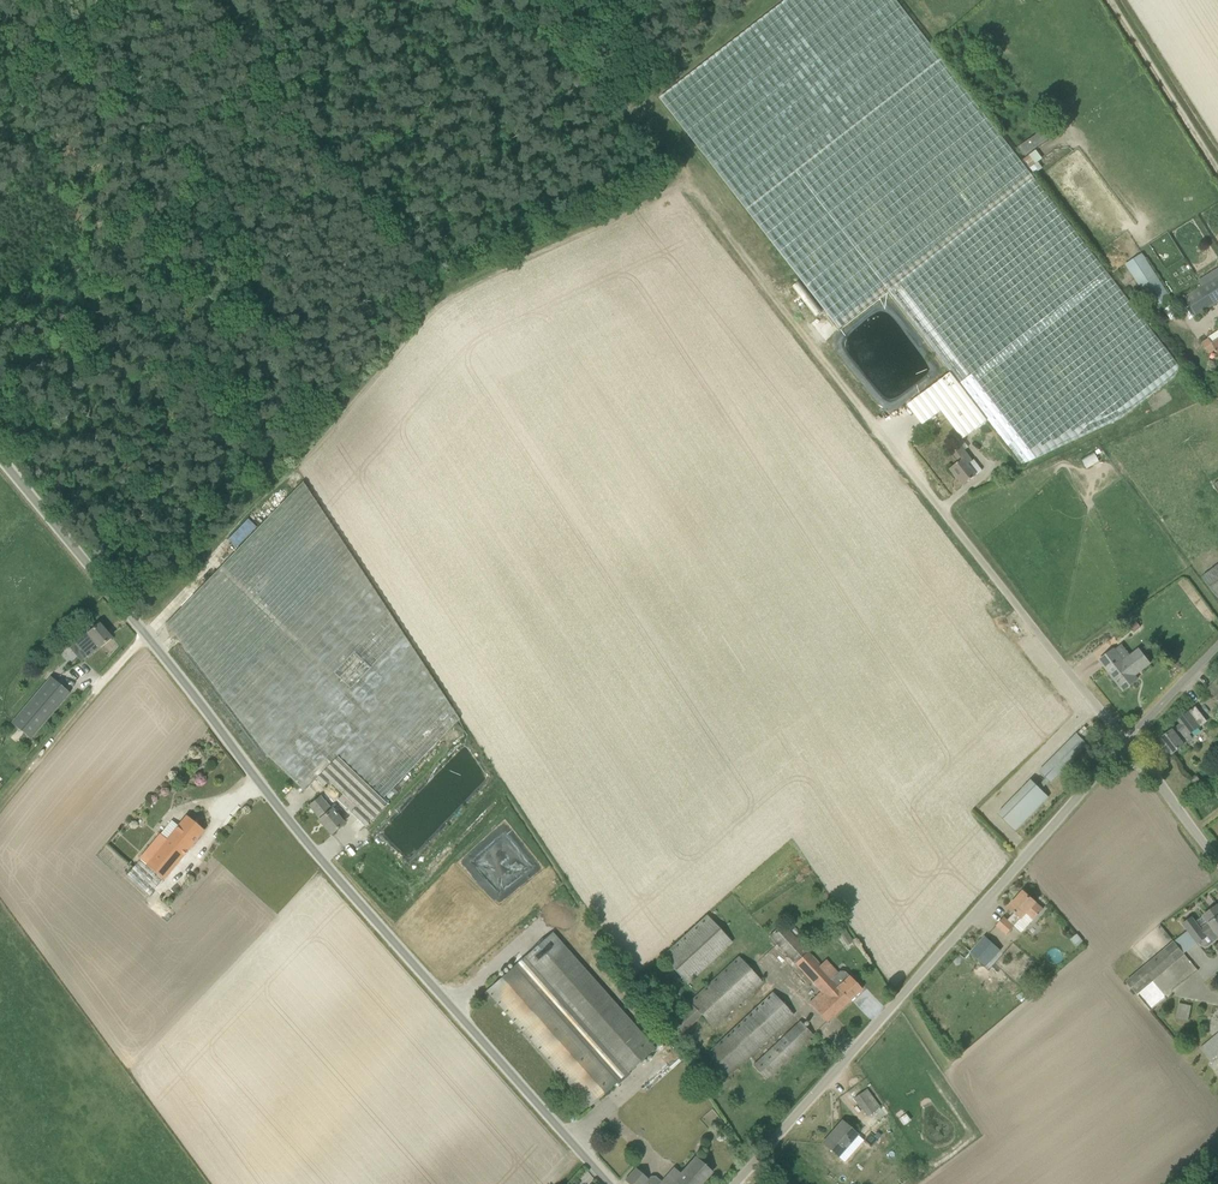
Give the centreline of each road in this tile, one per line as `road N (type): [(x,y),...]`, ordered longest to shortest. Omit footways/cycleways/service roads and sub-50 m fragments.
road 1 (unclassified): [(607,1183),(279,809),(0,457)]
road 2 (unclassified): [(736,1183),(1126,742)]
road 3 (unclassified): [(1126,742),(877,428)]
road 4 (track): [(435,288),(166,0)]
road 5 (track): [(677,180),(877,428)]
road 6 (track): [(435,288),(677,180)]
road 7 (track): [(514,0),(677,180)]
road 8 (track): [(148,638),(0,804)]
road 9 (track): [(139,627),(283,468)]
road 10 (track): [(1217,171),(1107,0)]
road 11 (unclassified): [(1217,860),(1126,742)]
road 12 (unclassified): [(1126,742),(1217,646)]

